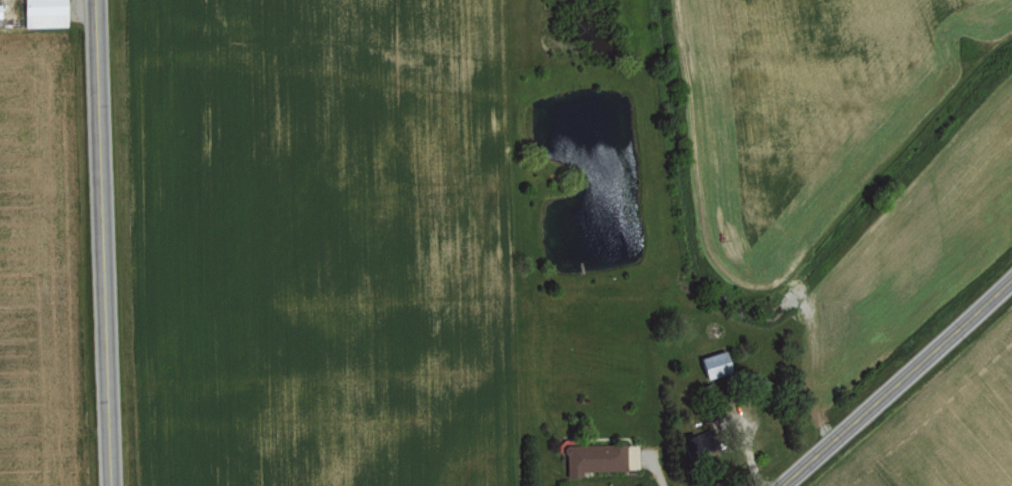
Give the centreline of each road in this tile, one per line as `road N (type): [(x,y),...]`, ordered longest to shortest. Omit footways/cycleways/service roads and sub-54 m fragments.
road 1 (residential): [(98,0),(111,485)]
road 2 (primary): [(784,485),(1011,281)]

